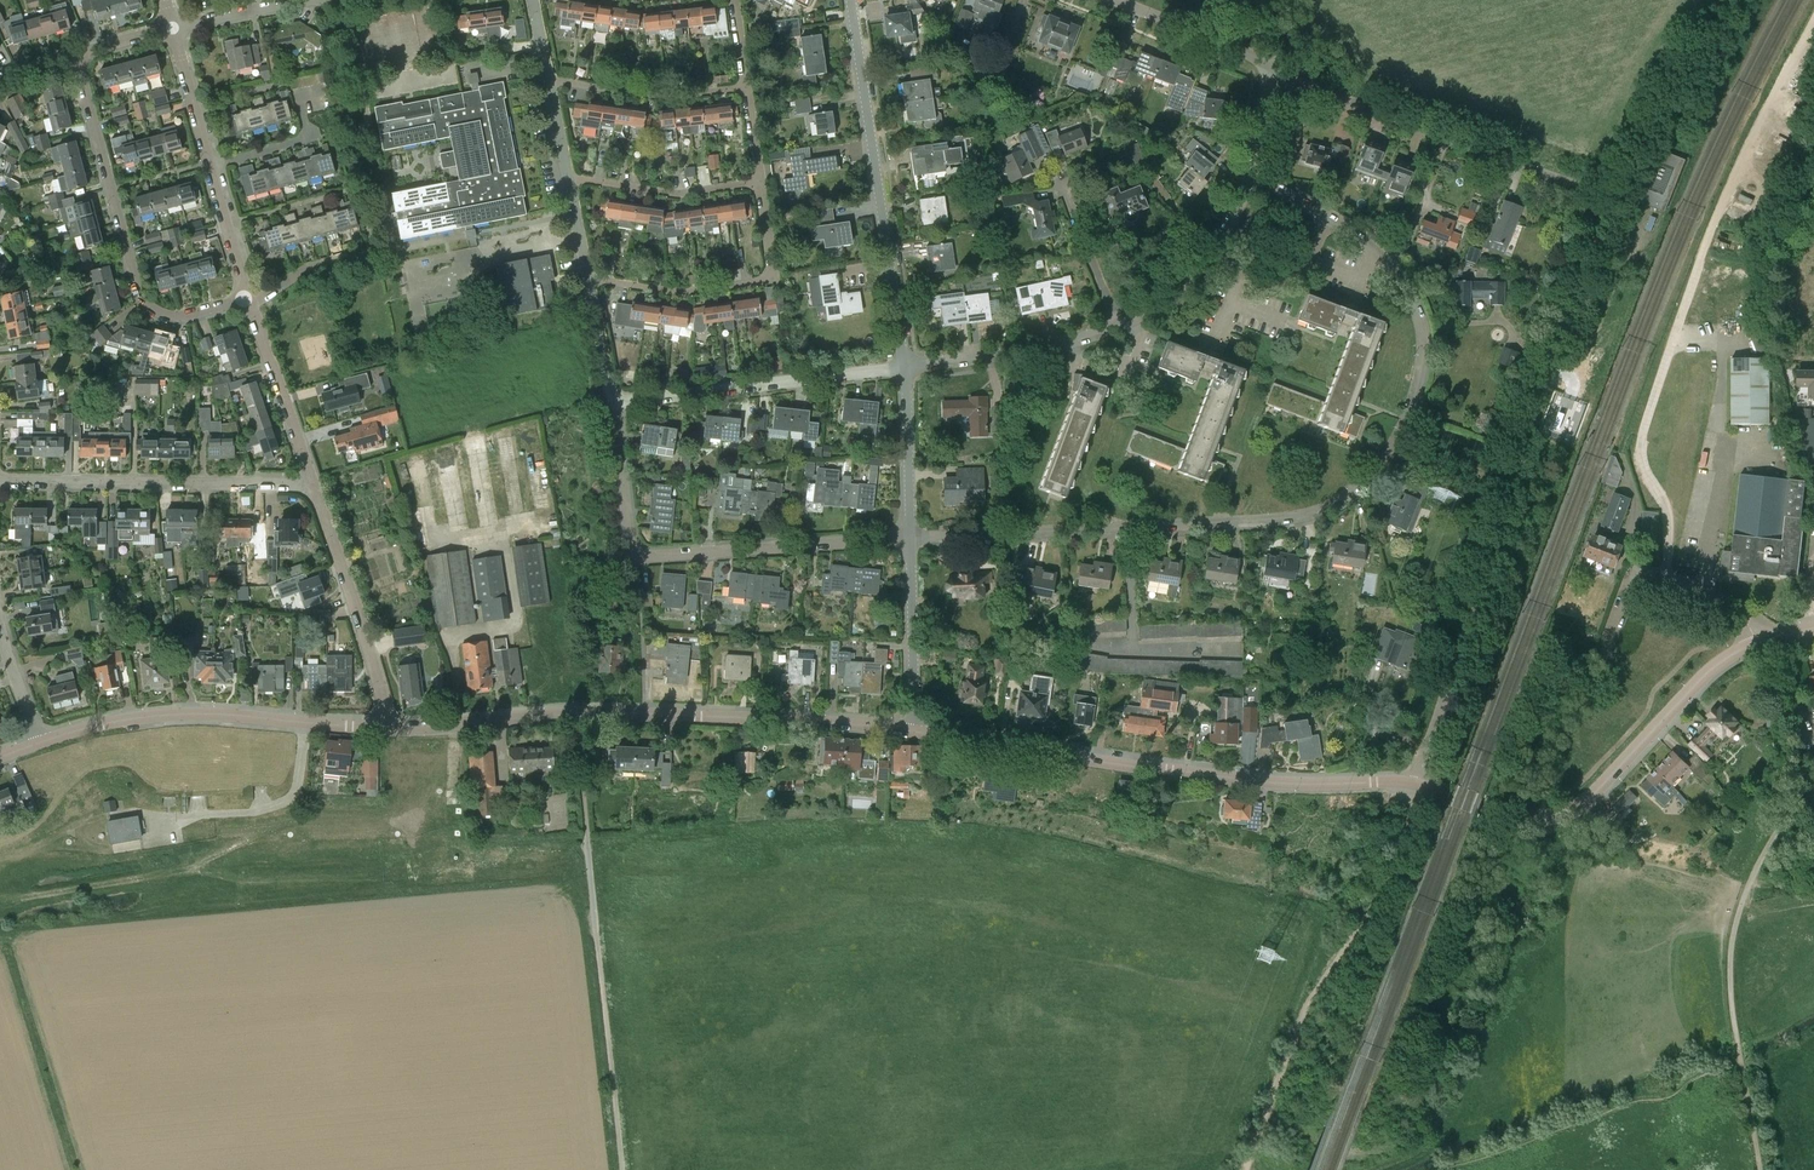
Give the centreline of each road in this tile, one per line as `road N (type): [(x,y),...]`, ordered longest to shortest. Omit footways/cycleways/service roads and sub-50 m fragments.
road 1 (residential): [(1273,68),(1573,185),(1593,204),(1418,785)]
road 2 (residential): [(1325,218),(1396,272),(1421,325),(1404,422),(1340,498),(1290,518),(909,539)]
road 3 (residential): [(389,728),(611,713),(913,731)]
road 4 (residential): [(913,731),(1241,779),(1418,785)]
road 5 (track): [(577,714),(622,1169)]
road 6 (residential): [(909,539),(636,553),(615,404)]
road 7 (track): [(1245,1169),(1304,1009),(1378,906),(1405,835)]
road 8 (residential): [(905,369),(851,0)]
road 9 (residential): [(248,297),(181,316),(146,304),(76,55)]
road 10 (residential): [(1490,810),(1526,817),(1579,805),(1714,666),(1779,635)]
road 11 (residential): [(41,741),(174,714),(389,728)]
road 12 (residential): [(316,488),(0,482)]
road 13 (residential): [(615,404),(905,369)]
road 14 (residential): [(587,277),(681,292),(765,281),(773,265),(760,183)]
road 15 (residential): [(389,728),(316,488)]
road 16 (unclassified): [(1765,852),(1797,779),(1790,648),(1779,635)]
road 17 (residential): [(905,369),(1073,342),(1120,325)]
road 18 (track): [(1741,1062),(1732,944),(1765,852)]
road 19 (residential): [(746,88),(661,95),(548,80)]
road 20 (residential): [(316,488),(250,305)]
road 21 (residential): [(760,183),(667,192),(568,177)]
road 22 (residential): [(913,731),(909,539)]
road 23 (residential): [(1116,0),(1273,68)]
road 24 (residential): [(909,539),(905,369)]
road 25 (residential): [(1212,251),(1256,282),(1291,281),(1305,271),(1325,218)]
road 26 (residential): [(1120,325),(1064,187)]
road 27 (residential): [(172,28),(314,0)]
road 28 (residential): [(209,165),(172,28)]
road 29 (residential): [(248,297),(209,165)]
road 30 (residential): [(250,305),(303,271),(373,251)]
road 31 (residential): [(615,404),(587,277)]
road 32 (residential): [(1120,325),(1186,282),(1212,251)]

